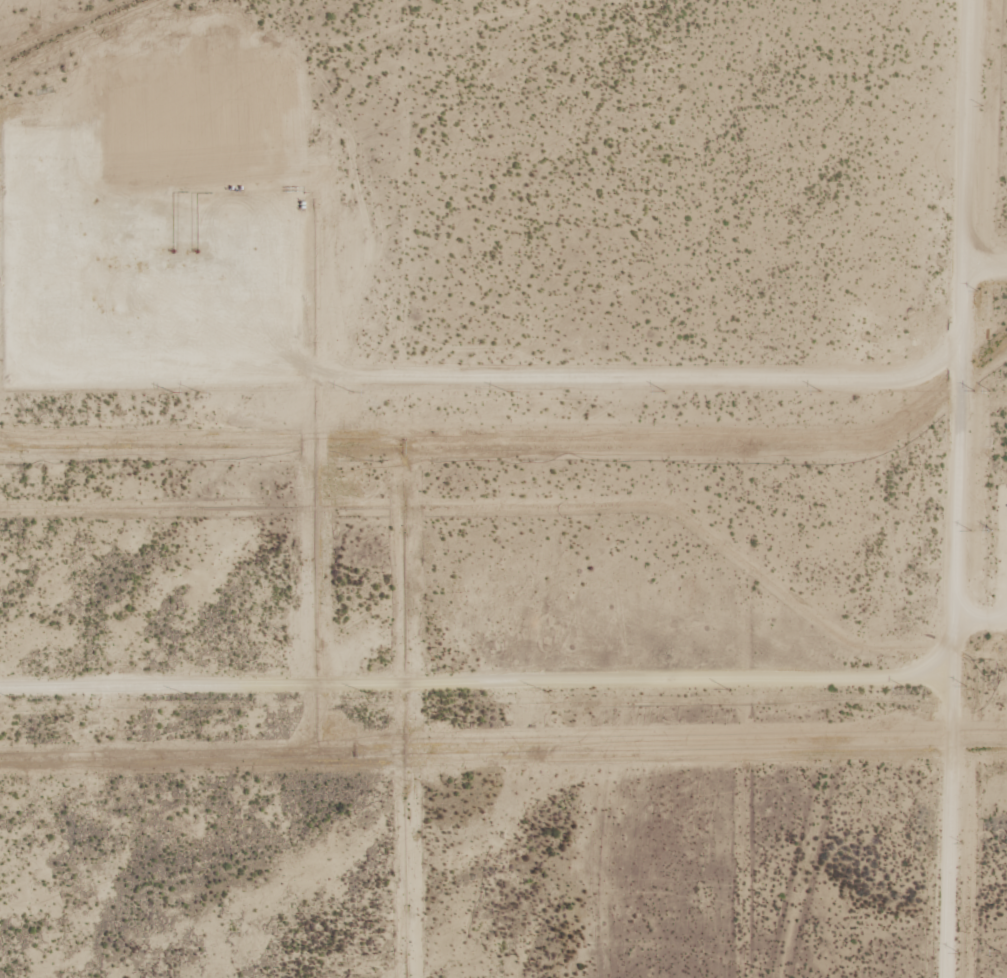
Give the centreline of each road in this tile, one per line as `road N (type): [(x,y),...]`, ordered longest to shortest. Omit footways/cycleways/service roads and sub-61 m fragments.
road 1 (track): [(771,977),(992,0)]

